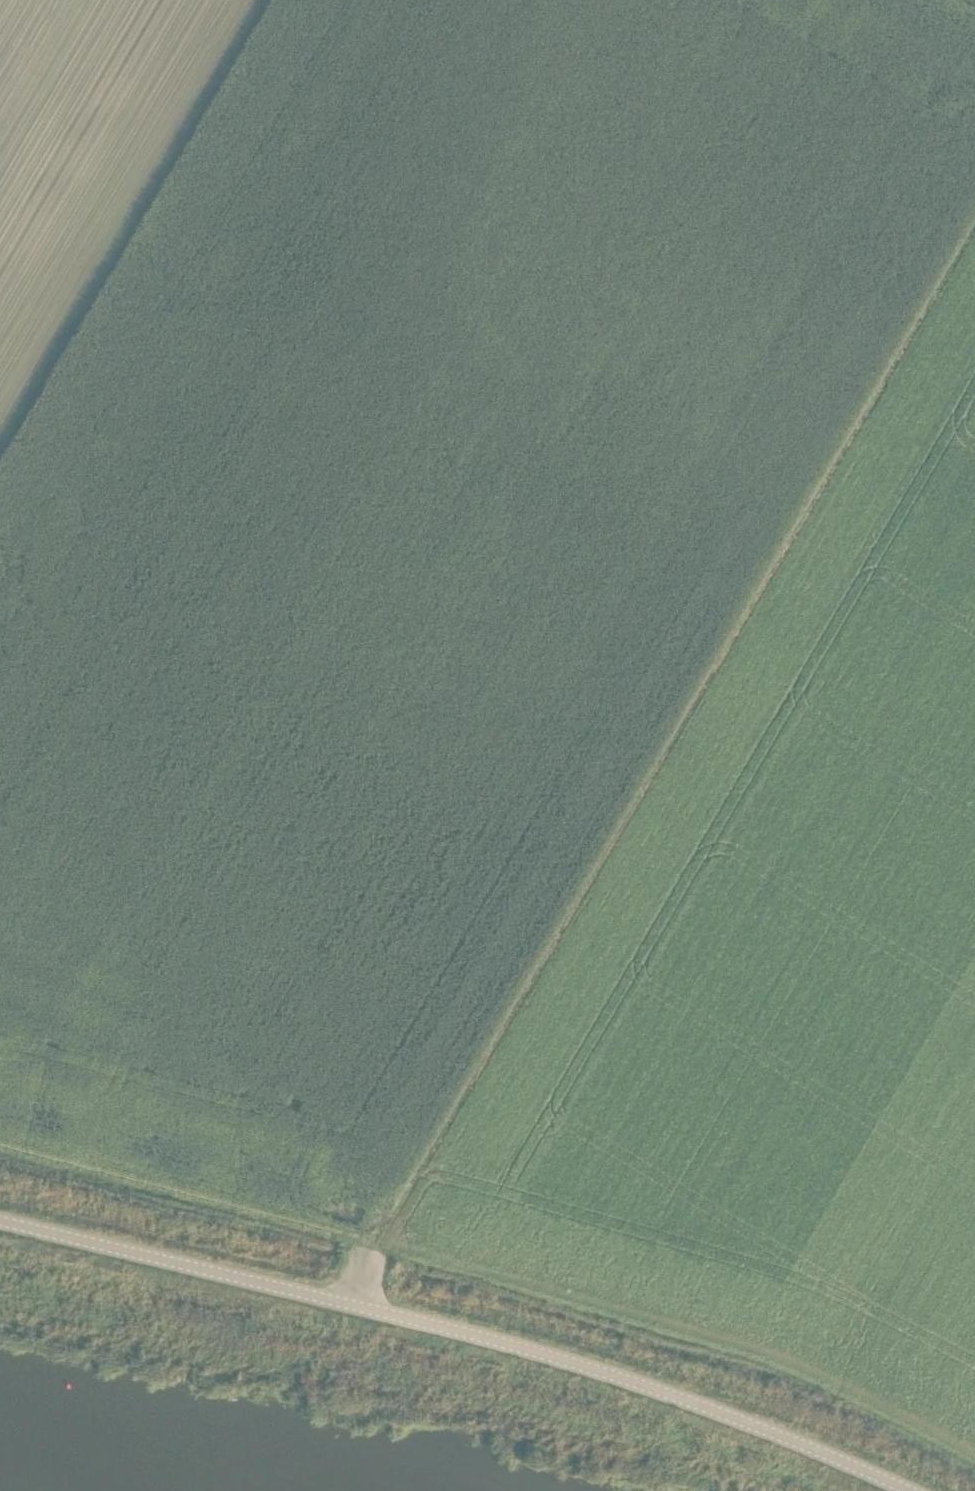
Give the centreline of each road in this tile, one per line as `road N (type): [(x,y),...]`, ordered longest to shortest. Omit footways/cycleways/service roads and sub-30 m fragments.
road 1 (unclassified): [(906,1490),(600,1368),(0,1223)]

